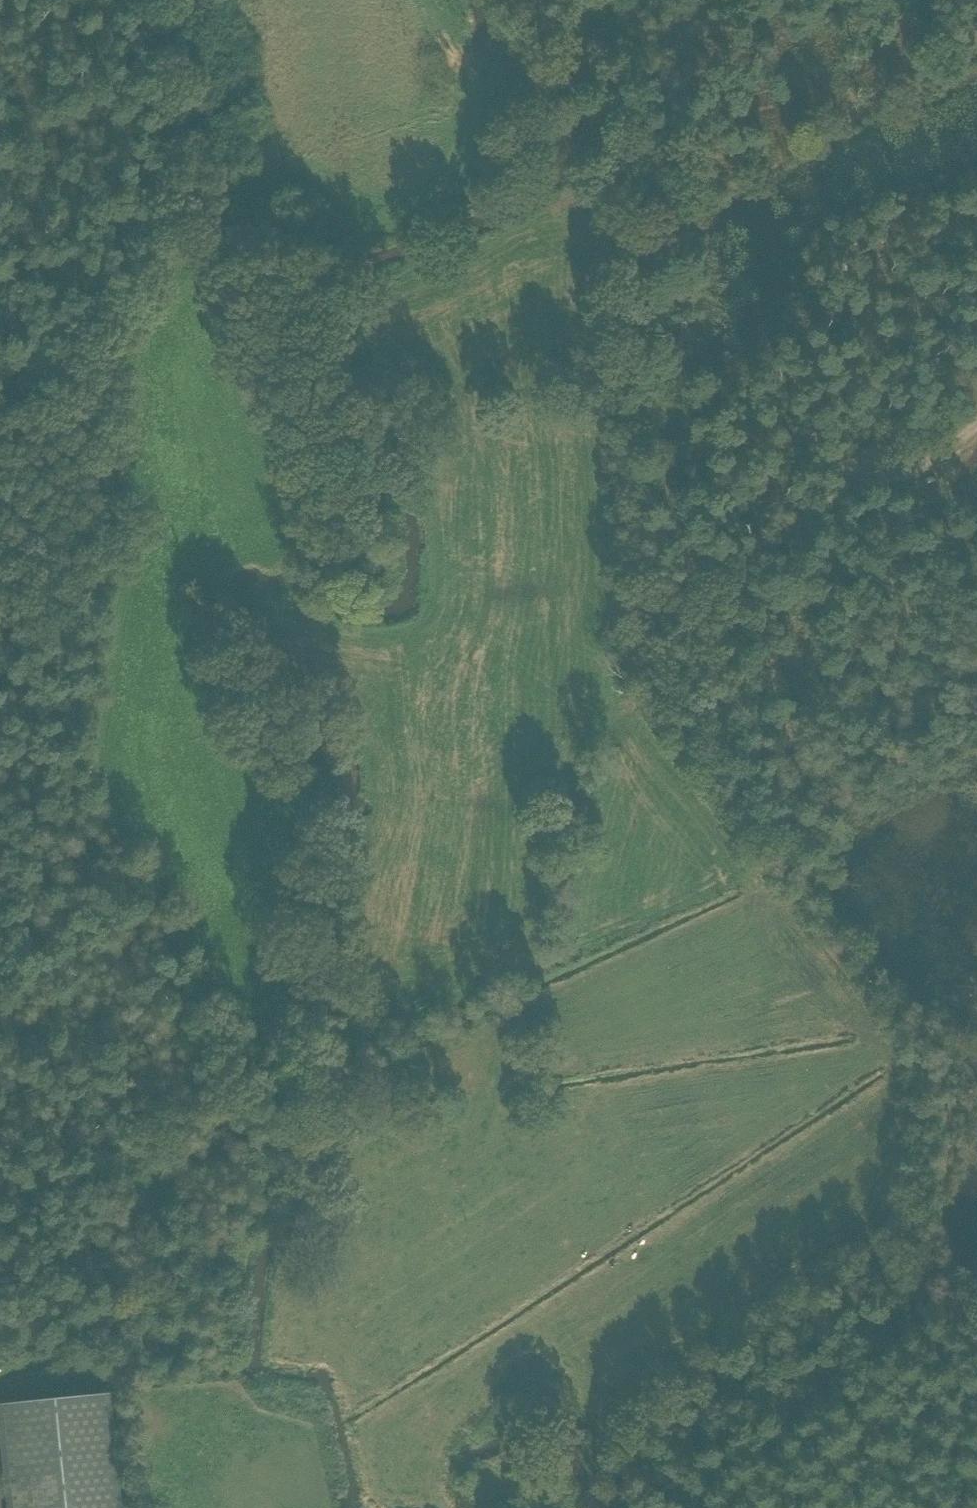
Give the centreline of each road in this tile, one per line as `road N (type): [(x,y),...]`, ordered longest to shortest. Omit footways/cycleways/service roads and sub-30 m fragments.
road 1 (track): [(684,631),(854,479),(976,412)]

